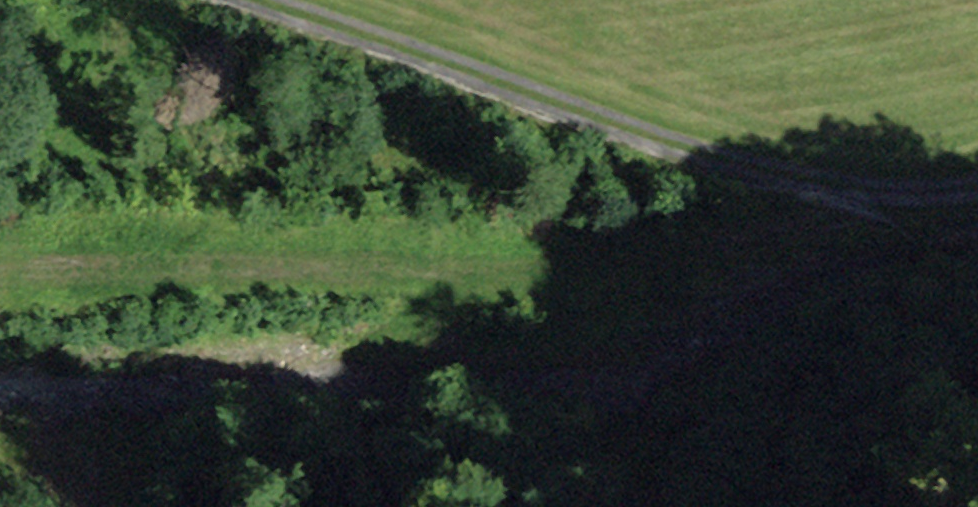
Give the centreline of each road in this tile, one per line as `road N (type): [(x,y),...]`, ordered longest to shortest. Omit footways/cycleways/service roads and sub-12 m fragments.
road 1 (track): [(0,283),(622,271),(869,199)]
road 2 (track): [(977,192),(869,199),(229,0)]

